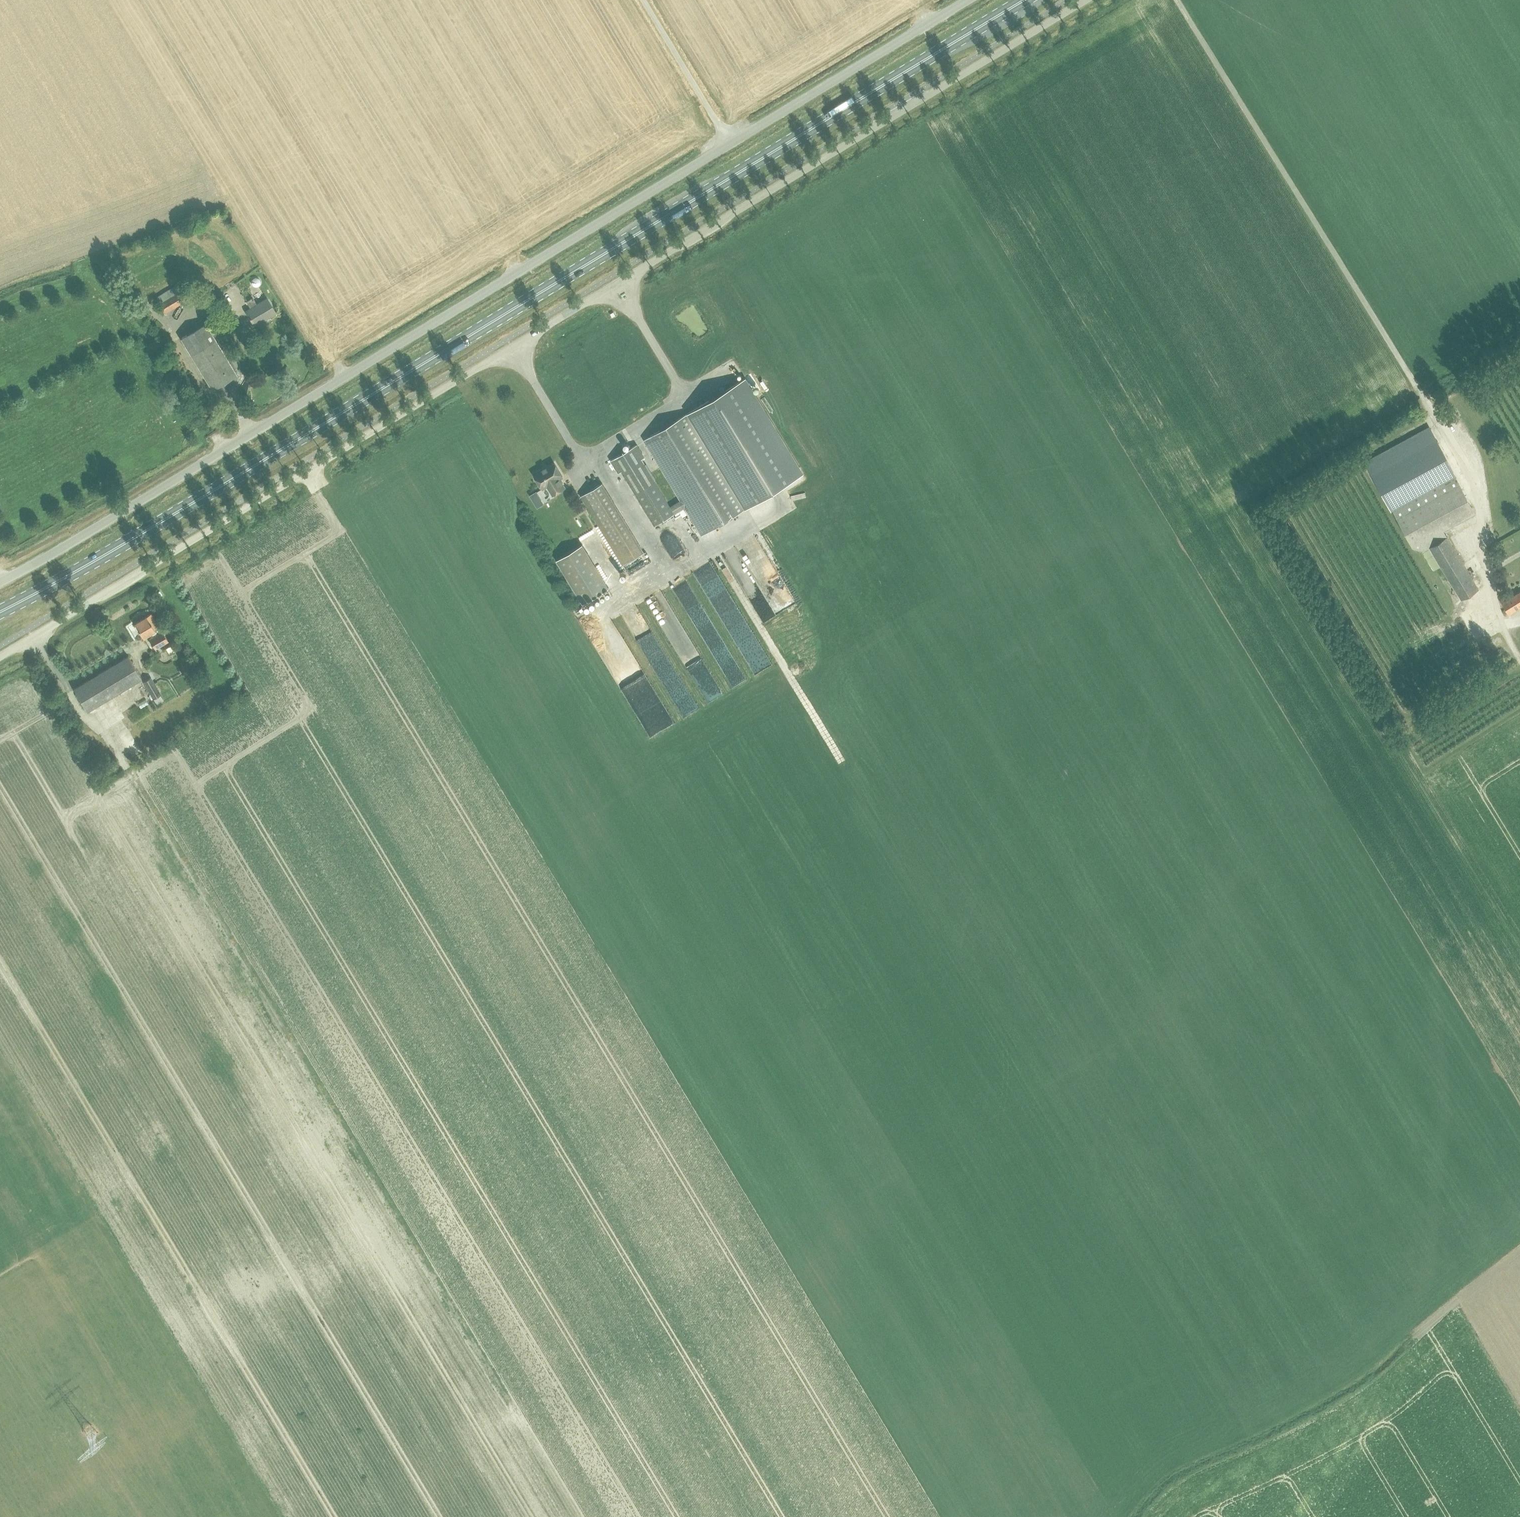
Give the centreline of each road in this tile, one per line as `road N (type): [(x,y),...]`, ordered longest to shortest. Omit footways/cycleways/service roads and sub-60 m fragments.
road 1 (unclassified): [(0,657),(1085,0)]
road 2 (primary): [(0,612),(1024,0)]
road 3 (unclassified): [(0,581),(967,0)]

